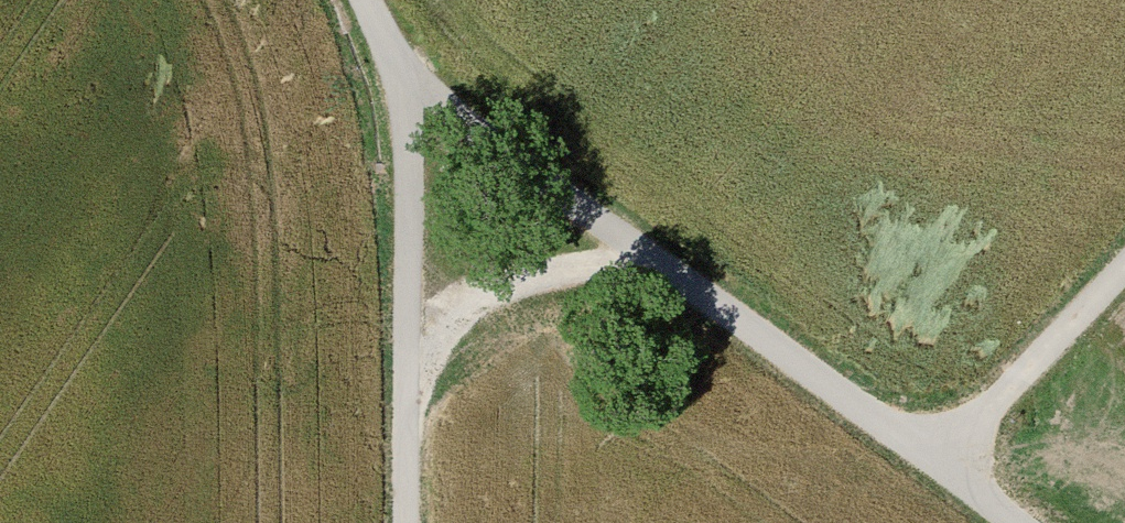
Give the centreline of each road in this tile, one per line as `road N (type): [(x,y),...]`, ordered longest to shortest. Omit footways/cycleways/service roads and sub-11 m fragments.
road 1 (track): [(367,0),(404,76),(1018,522)]
road 2 (track): [(408,522),(404,76)]
road 3 (track): [(412,352),(479,298),(516,281),(604,267),(672,275)]
road 4 (track): [(940,466),(1124,268)]

